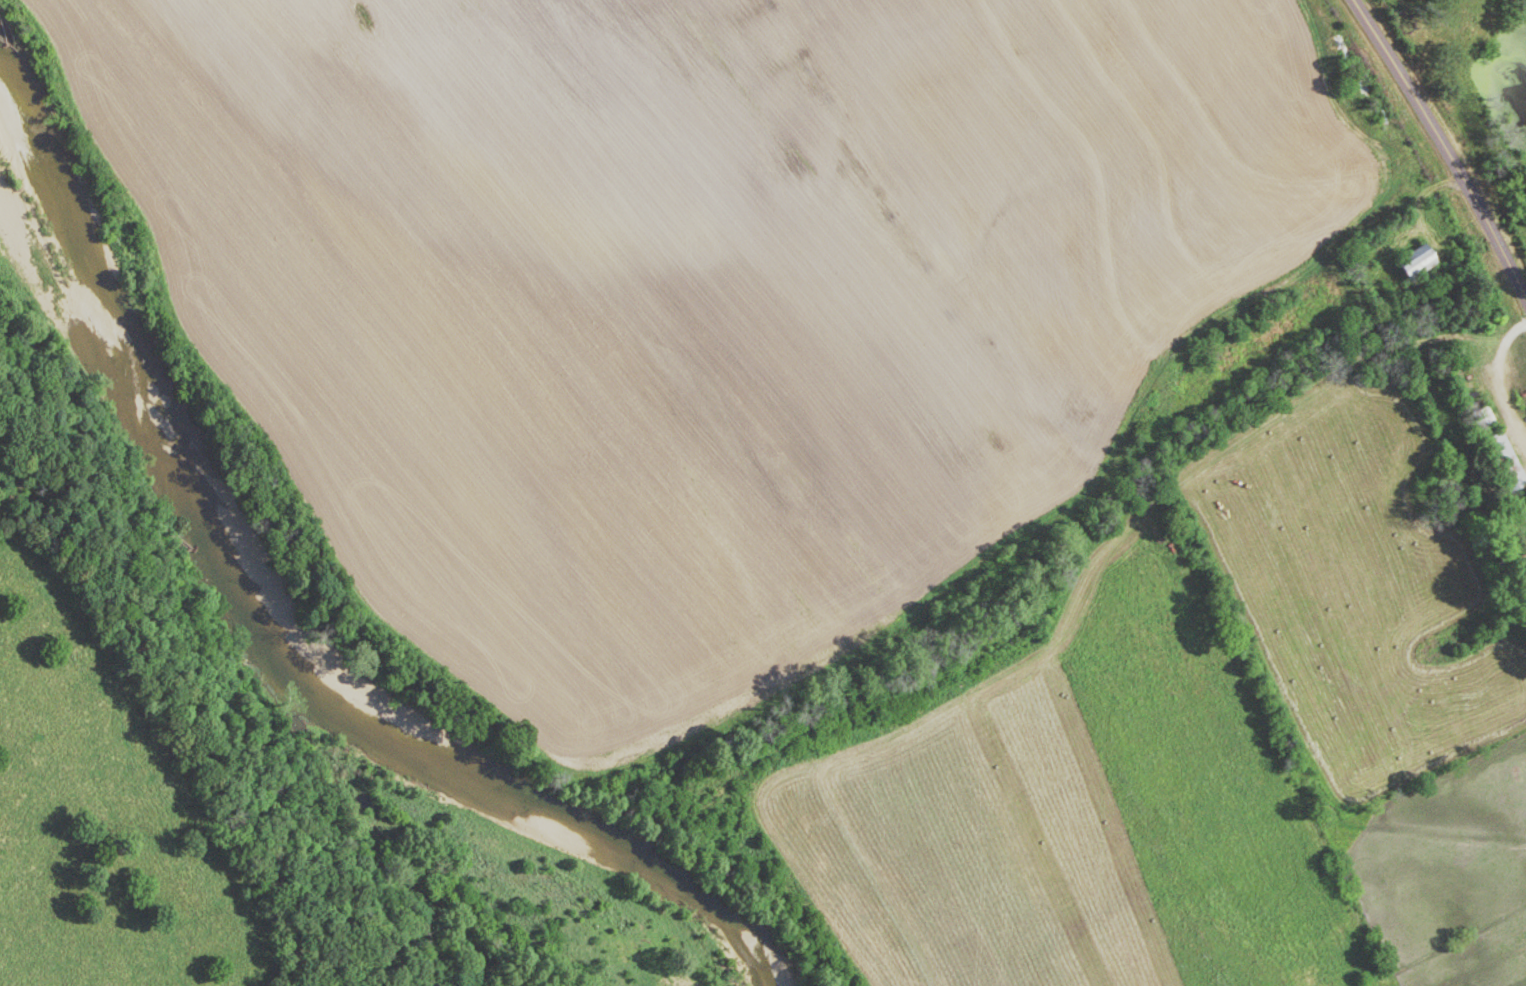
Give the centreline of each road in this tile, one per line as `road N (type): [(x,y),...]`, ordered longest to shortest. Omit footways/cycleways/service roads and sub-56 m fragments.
road 1 (tertiary): [(1525,299),(1443,139),(1356,0)]

